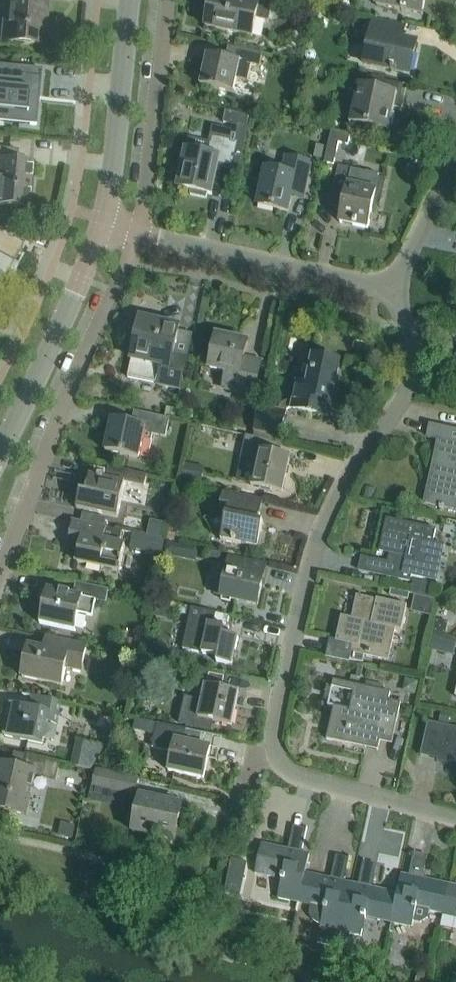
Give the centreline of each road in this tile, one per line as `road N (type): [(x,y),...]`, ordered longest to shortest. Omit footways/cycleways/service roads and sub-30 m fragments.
road 1 (residential): [(397,292),(414,368),(324,519),(274,748)]
road 2 (residential): [(0,572),(68,386),(138,231)]
road 3 (residential): [(397,292),(138,231)]
road 4 (unclassified): [(0,451),(80,278),(99,217)]
road 5 (residential): [(138,231),(167,0)]
road 6 (unclassified): [(99,217),(130,0)]
road 7 (residential): [(274,748),(291,772),(455,816)]
road 8 (residential): [(201,876),(248,763),(274,748)]
road 9 (residential): [(455,153),(409,242),(397,292)]

